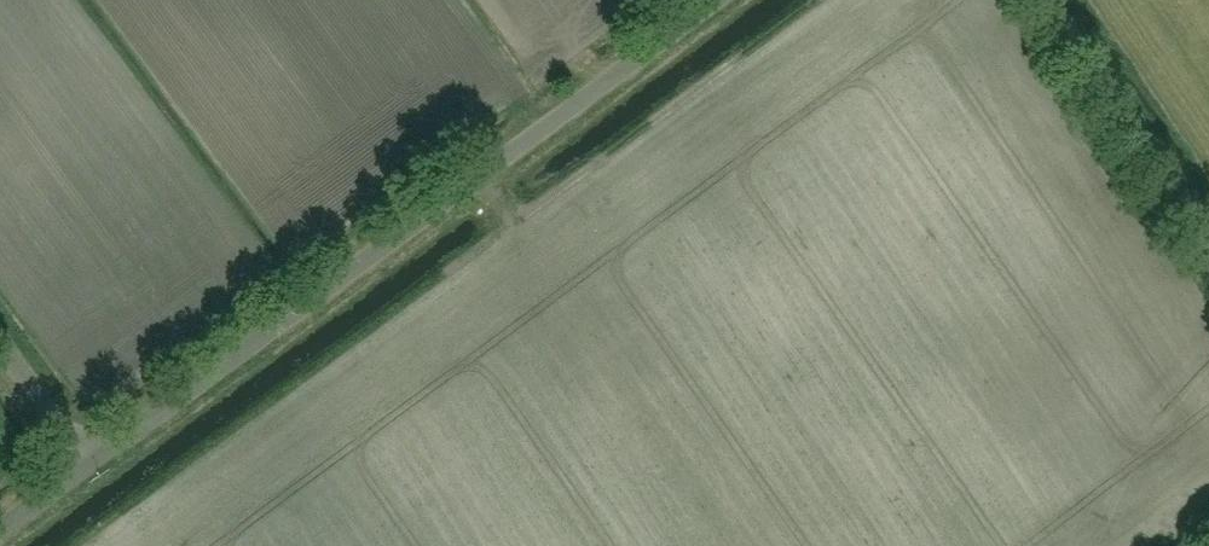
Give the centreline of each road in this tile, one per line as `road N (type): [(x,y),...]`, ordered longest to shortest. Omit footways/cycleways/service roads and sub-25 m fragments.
road 1 (unclassified): [(87,496),(733,0)]
road 2 (unclassified): [(1208,256),(1035,0)]
road 3 (unclassified): [(87,496),(0,377)]

